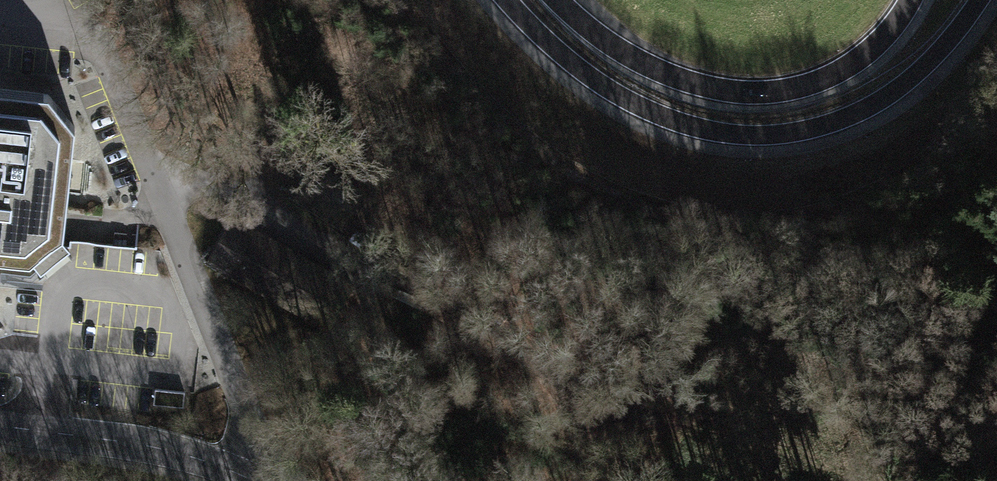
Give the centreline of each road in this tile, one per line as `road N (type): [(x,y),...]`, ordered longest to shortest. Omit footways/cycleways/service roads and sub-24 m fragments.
road 1 (track): [(870,480),(638,389),(378,244),(153,176)]
road 2 (motorway): [(503,0),(553,52),(620,99),(695,129),(757,138),(840,123),(887,98),(935,59),(980,0)]
road 3 (motorway): [(911,0),(883,39),(847,68),(805,87),(758,95),(707,88),(655,69),(562,0)]
road 4 (residential): [(251,480),(147,446),(0,426)]

